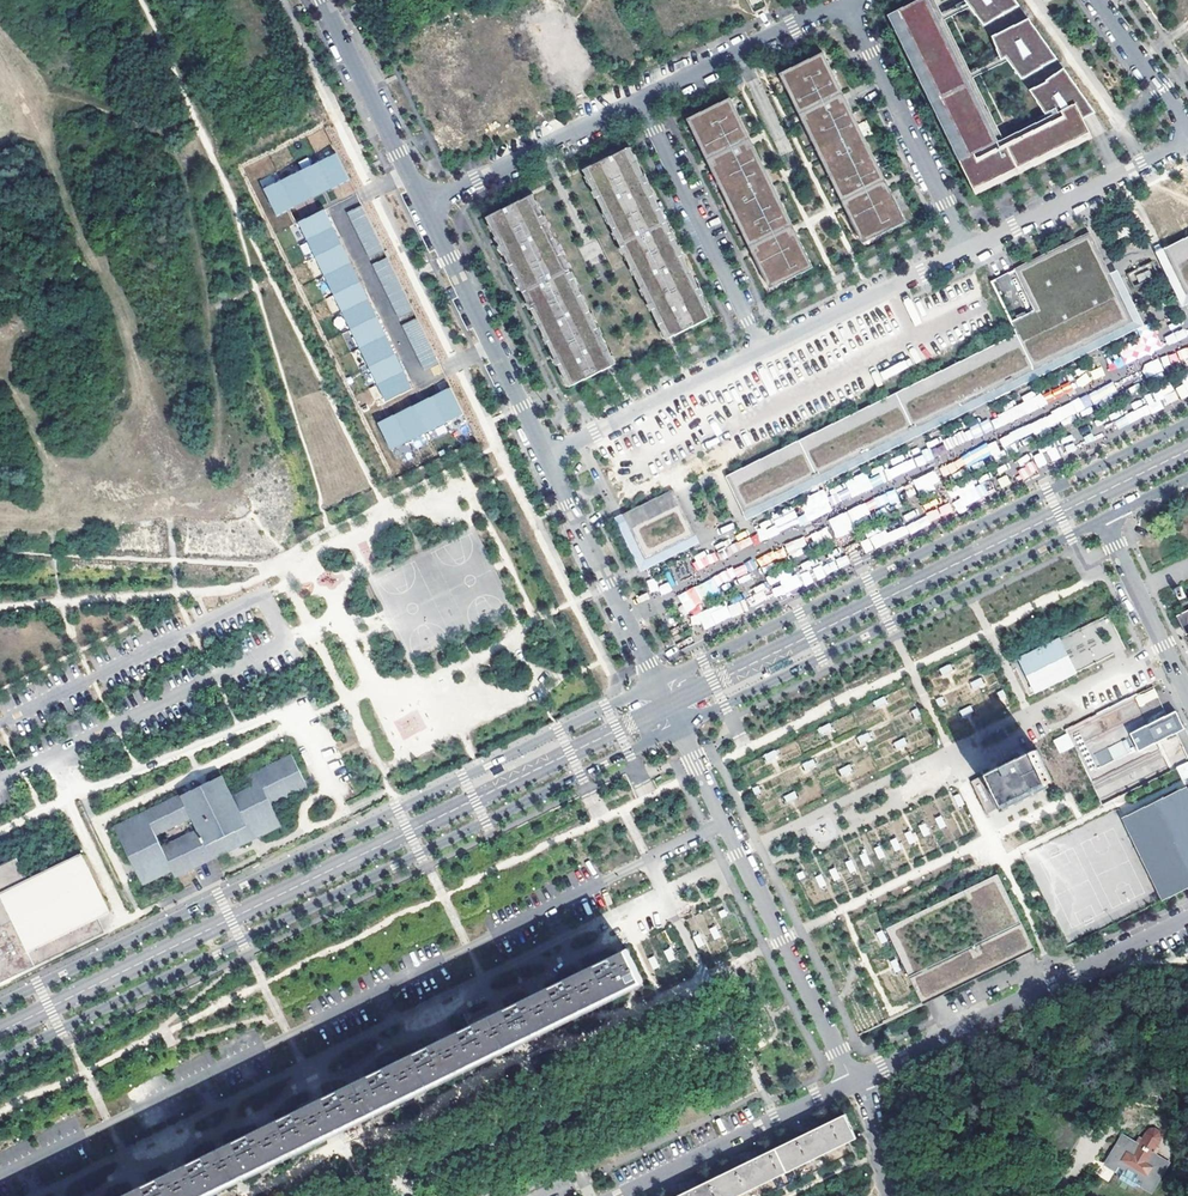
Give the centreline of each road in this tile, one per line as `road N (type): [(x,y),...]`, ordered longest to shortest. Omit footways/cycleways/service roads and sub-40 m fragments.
road 1 (residential): [(0,1177),(726,821)]
road 2 (tertiary): [(0,1061),(678,727)]
road 3 (tertiary): [(656,683),(0,1004)]
road 4 (tertiary): [(1187,423),(656,683)]
road 5 (tertiary): [(678,727),(1104,519)]
road 6 (residential): [(856,1080),(1187,917)]
road 7 (residential): [(492,345),(419,380),(336,208),(408,173)]
road 8 (residential): [(435,0),(475,84),(653,0)]
road 9 (residential): [(726,821),(856,1080)]
road 10 (residential): [(640,101),(763,353)]
road 11 (residential): [(844,0),(968,251)]
road 12 (residential): [(619,1195),(856,1080)]
road 13 (residential): [(548,459),(656,683)]
road 14 (residential): [(968,251),(1187,142)]
road 15 (residential): [(548,459),(763,353)]
road 16 (residential): [(425,207),(640,101)]
road 17 (residential): [(763,353),(968,251)]
road 18 (residential): [(640,101),(844,0)]
road 19 (residential): [(1104,519),(1187,697)]
road 20 (residential): [(324,0),(408,173)]
road 21 (residential): [(425,207),(492,345)]
road 22 (residential): [(1187,126),(1100,0)]
road 23 (residential): [(492,345),(548,459)]
road 24 (residential): [(887,1195),(869,1099),(856,1080)]

